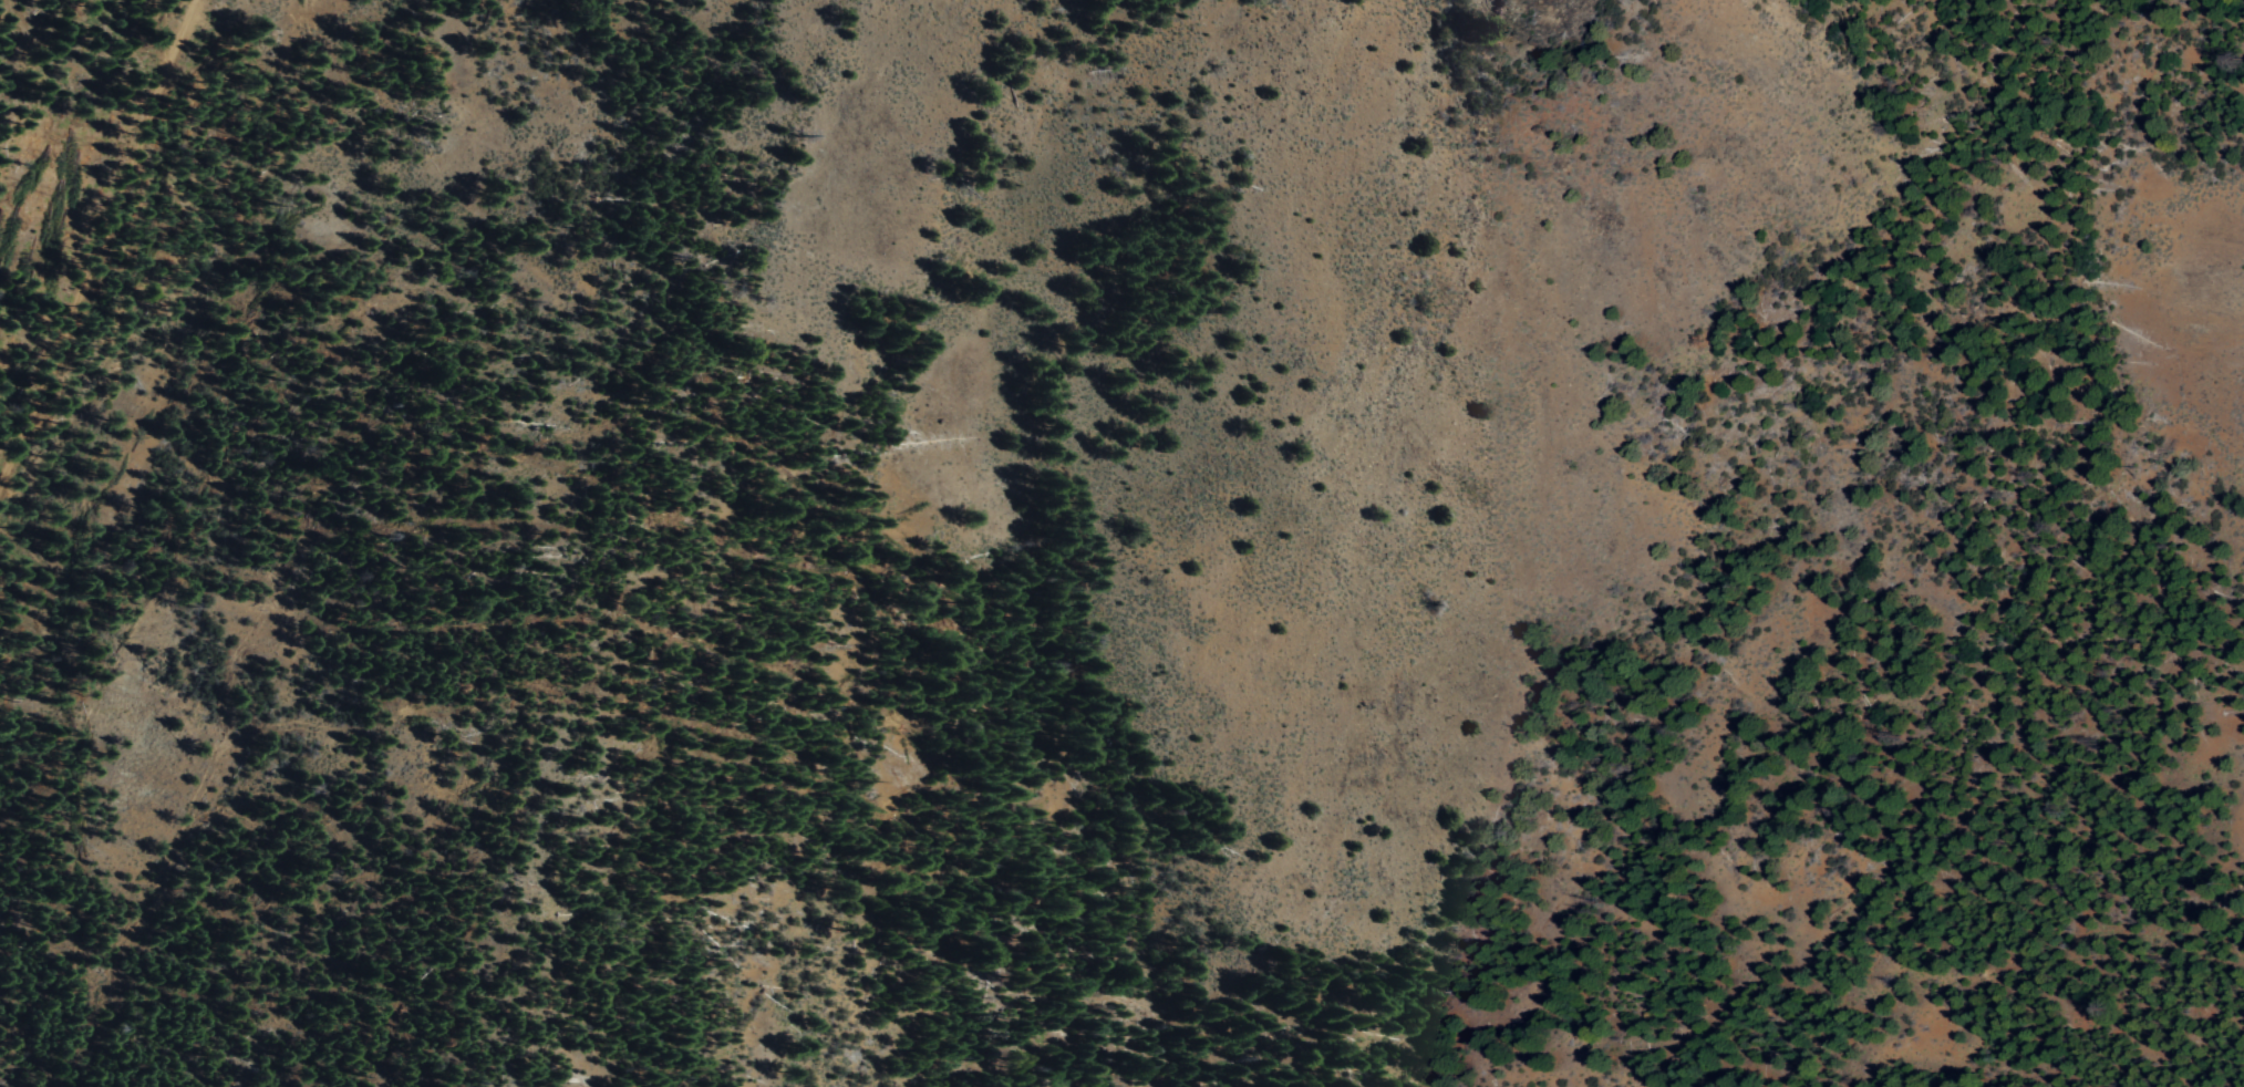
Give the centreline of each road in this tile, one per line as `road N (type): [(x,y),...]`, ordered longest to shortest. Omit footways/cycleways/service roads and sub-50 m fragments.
road 1 (track): [(0,476),(104,236),(192,0)]

